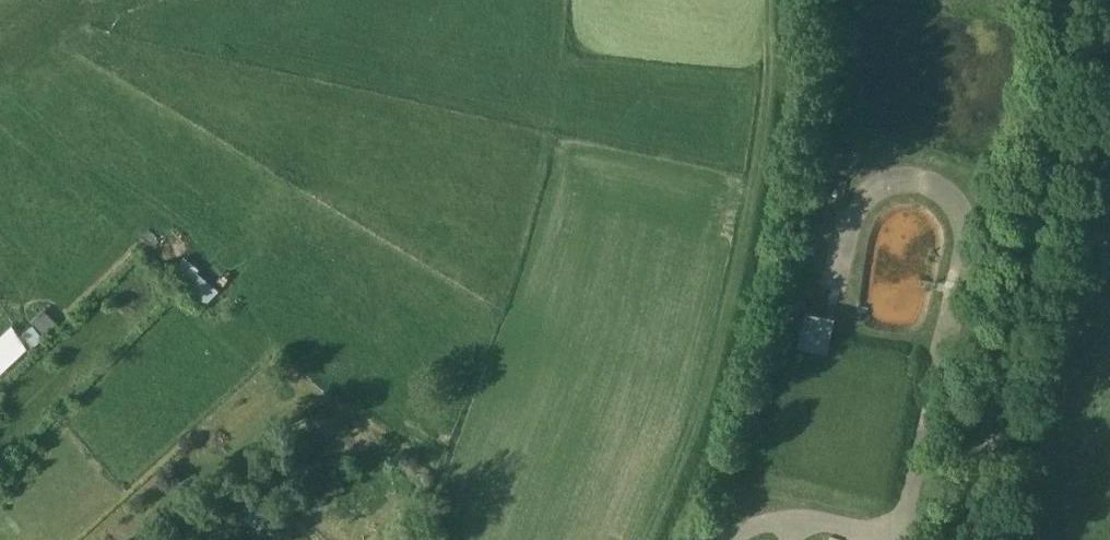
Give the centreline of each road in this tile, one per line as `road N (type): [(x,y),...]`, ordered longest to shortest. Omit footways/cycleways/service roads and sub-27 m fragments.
road 1 (track): [(658,539),(694,463),(727,345),(766,150),(786,0)]
road 2 (unclassified): [(947,539),(1053,143),(1059,0)]

